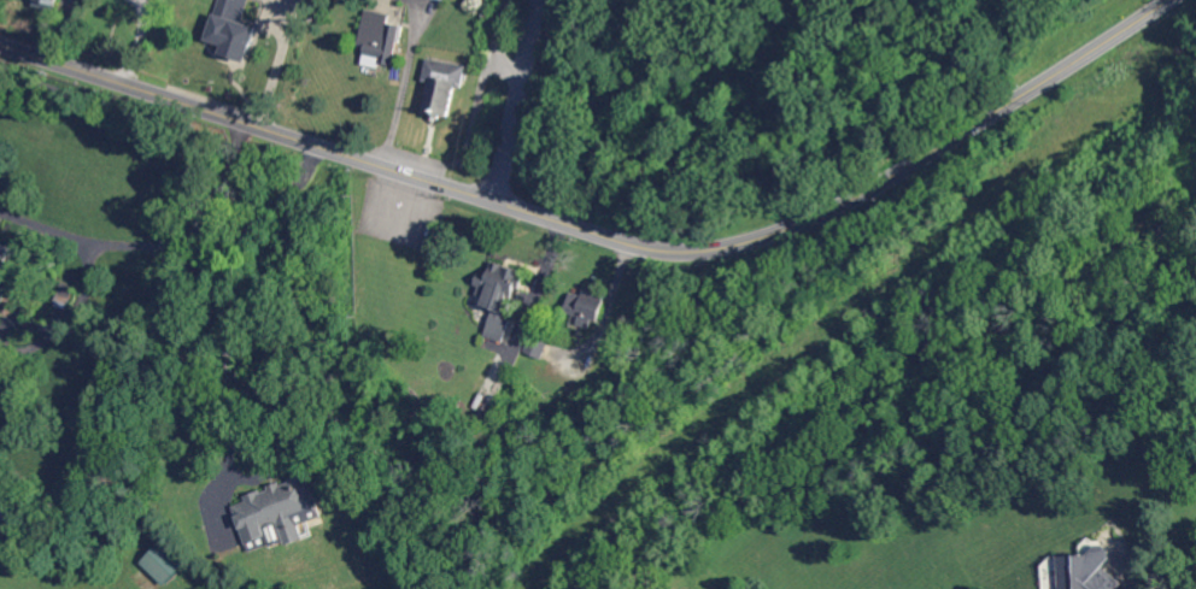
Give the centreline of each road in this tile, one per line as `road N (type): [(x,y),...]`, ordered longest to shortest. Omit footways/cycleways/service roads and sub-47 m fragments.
road 1 (secondary): [(0,45),(643,248),(697,253),(770,236),(848,204),(1171,0)]
road 2 (residential): [(489,199),(538,0)]

